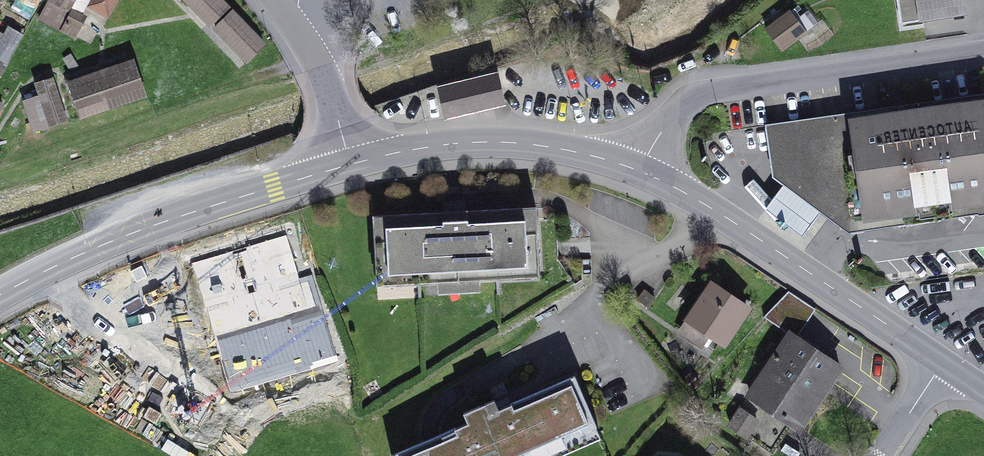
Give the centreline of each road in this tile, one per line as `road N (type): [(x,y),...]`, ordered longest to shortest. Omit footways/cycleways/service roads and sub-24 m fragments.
road 1 (residential): [(983,53),(688,97),(639,171)]
road 2 (primary): [(350,165),(159,223),(0,295)]
road 3 (primary): [(943,363),(729,218),(639,171)]
road 4 (primary): [(639,171),(498,143),(350,165)]
road 5 (track): [(60,143),(315,58)]
road 6 (residential): [(276,0),(320,67),(350,165)]

